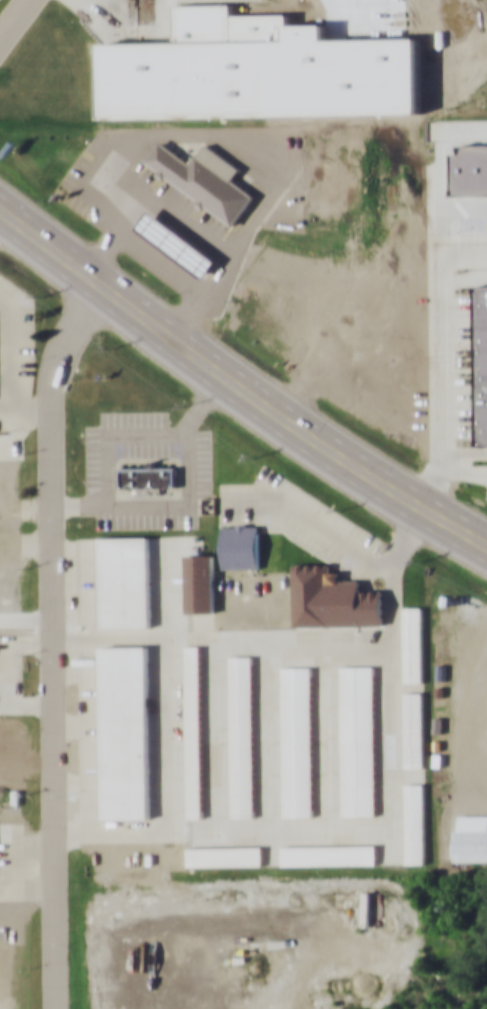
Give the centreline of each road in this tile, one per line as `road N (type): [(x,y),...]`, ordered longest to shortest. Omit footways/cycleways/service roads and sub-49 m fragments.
road 1 (residential): [(103,285),(58,354),(51,383),(55,1008)]
road 2 (primary): [(0,208),(304,431),(486,545)]

